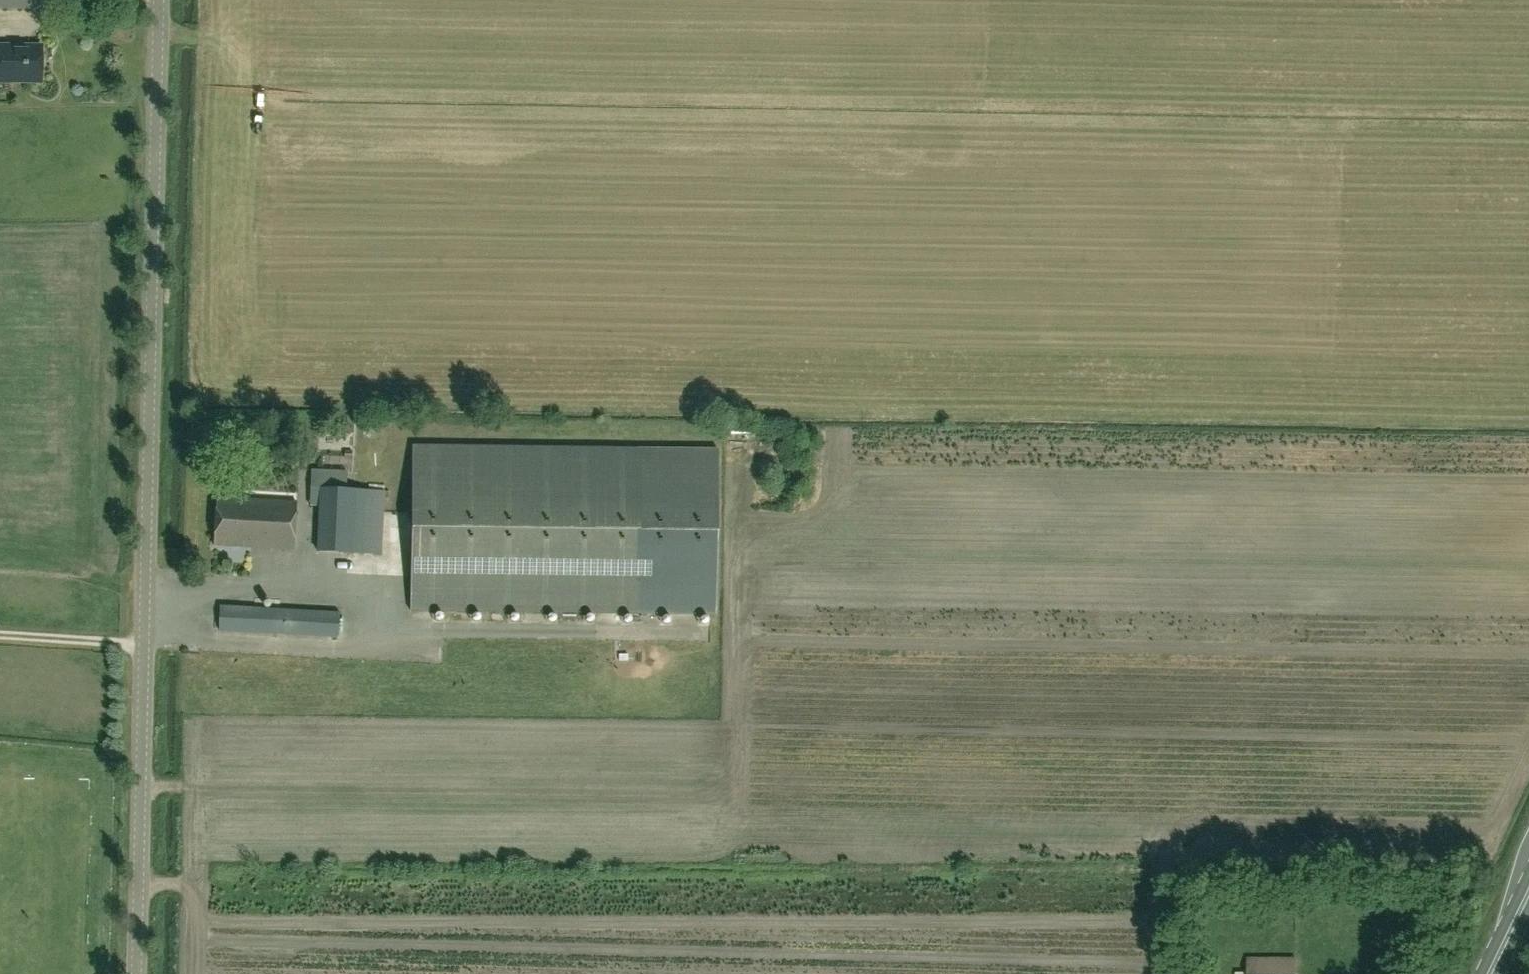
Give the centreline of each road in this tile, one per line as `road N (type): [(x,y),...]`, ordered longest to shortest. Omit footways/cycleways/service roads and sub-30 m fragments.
road 1 (unclassified): [(142,973),(161,0)]

